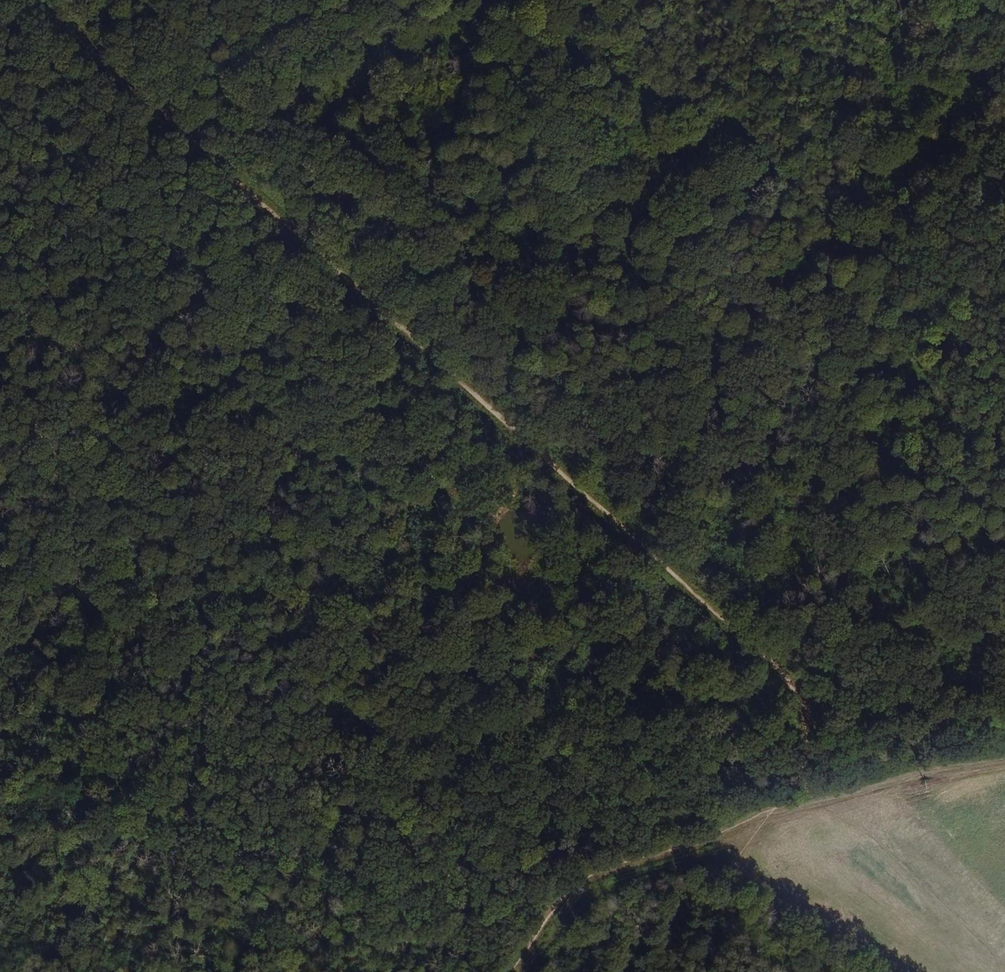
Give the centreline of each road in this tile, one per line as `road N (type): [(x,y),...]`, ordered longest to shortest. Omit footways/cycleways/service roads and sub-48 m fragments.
road 1 (track): [(772,815),(803,768),(806,728),(789,675),(39,0)]
road 2 (track): [(1004,764),(772,815),(575,883),(512,971)]
road 3 (track): [(772,815),(757,835),(745,883),(755,921),(835,971)]

